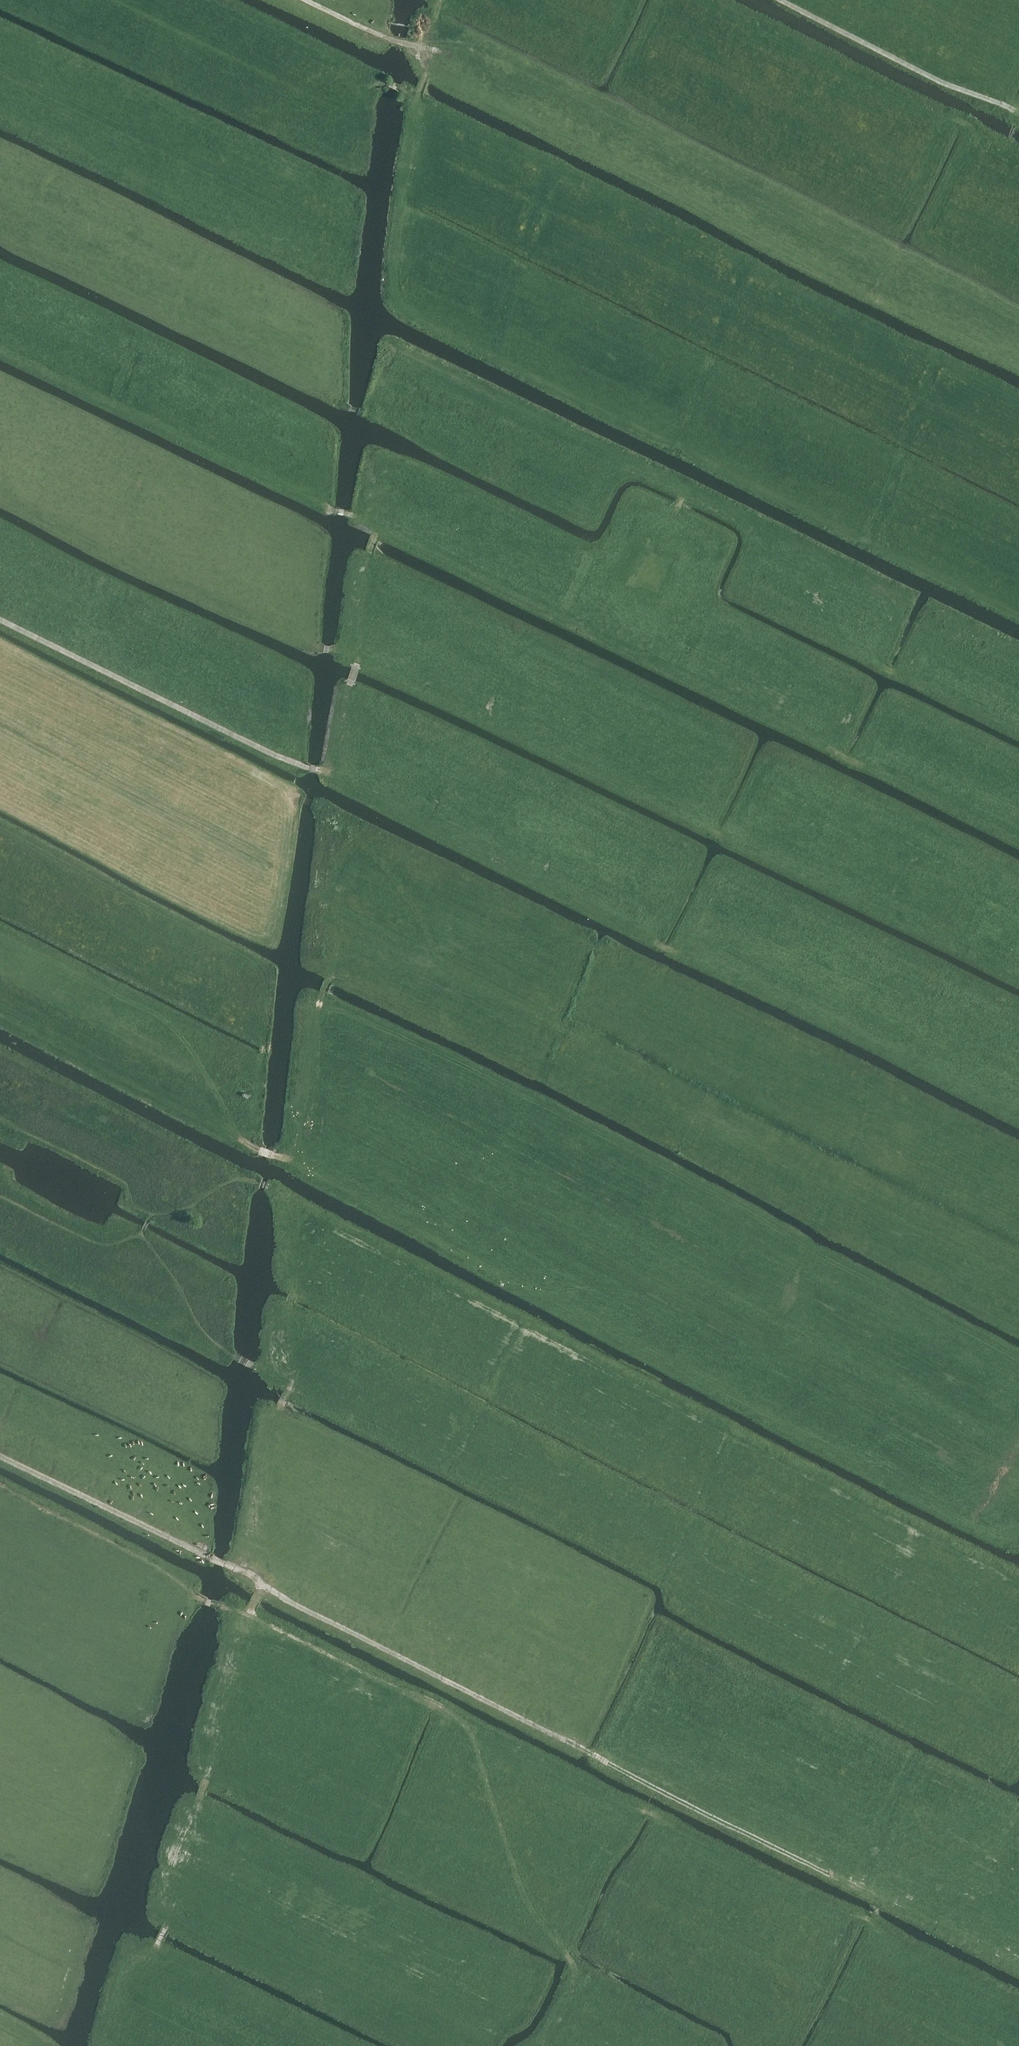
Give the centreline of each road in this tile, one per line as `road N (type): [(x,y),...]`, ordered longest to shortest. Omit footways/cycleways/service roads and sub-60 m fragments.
road 1 (track): [(249,1613),(265,1587),(832,1876)]
road 2 (track): [(319,770),(280,759),(0,621)]
road 3 (track): [(265,1587),(0,1455)]
road 4 (track): [(1015,112),(779,0)]
road 5 (track): [(399,209),(409,118),(425,77),(414,44),(440,0)]
road 6 (track): [(307,0),(387,39),(442,52)]

